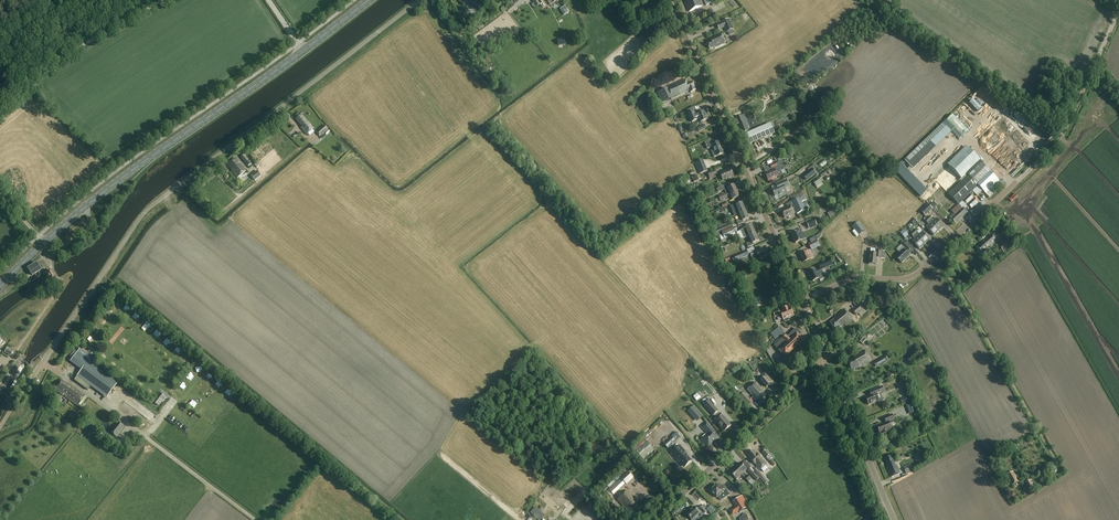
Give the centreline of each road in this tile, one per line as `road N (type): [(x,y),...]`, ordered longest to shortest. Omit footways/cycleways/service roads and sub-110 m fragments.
road 1 (unclassified): [(0,426),(145,212),(419,0)]
road 2 (unclassified): [(802,299),(846,280),(921,270),(1054,147),(1118,10)]
road 3 (primary): [(0,285),(116,180),(303,50)]
road 4 (tertiary): [(802,299),(669,0)]
road 5 (track): [(68,379),(257,519)]
road 6 (track): [(936,256),(1055,457)]
road 7 (tertiary): [(654,519),(821,363)]
road 8 (track): [(0,99),(160,0)]
road 9 (tertiary): [(894,519),(837,381),(821,363)]

